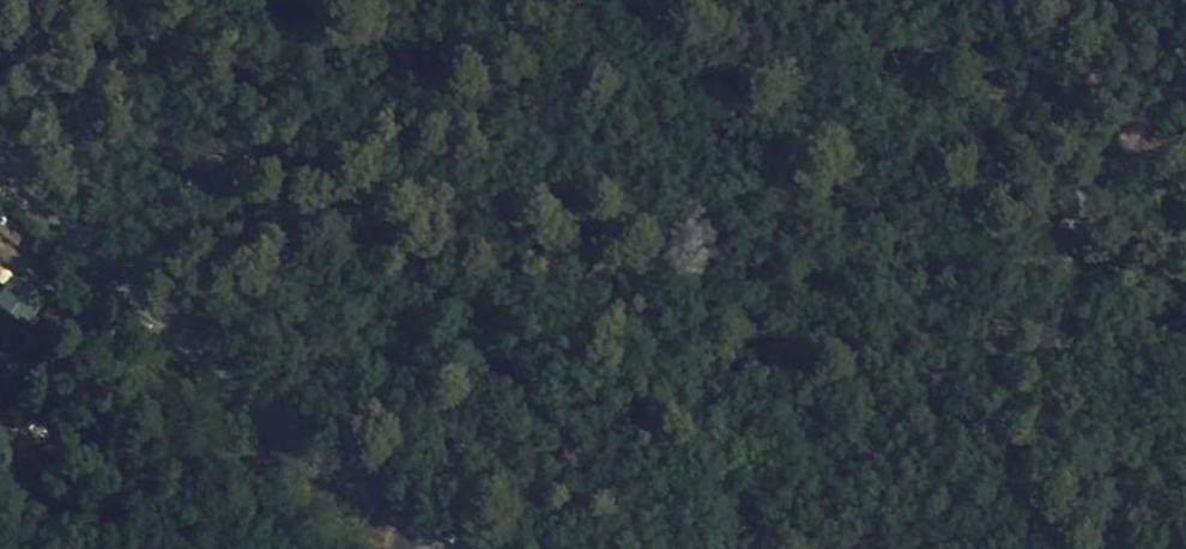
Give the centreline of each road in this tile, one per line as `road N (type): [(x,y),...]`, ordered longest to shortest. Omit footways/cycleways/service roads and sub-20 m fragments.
road 1 (unclassified): [(0,154),(449,517)]
road 2 (residential): [(1116,548),(1074,389),(1074,204),(1185,81)]

